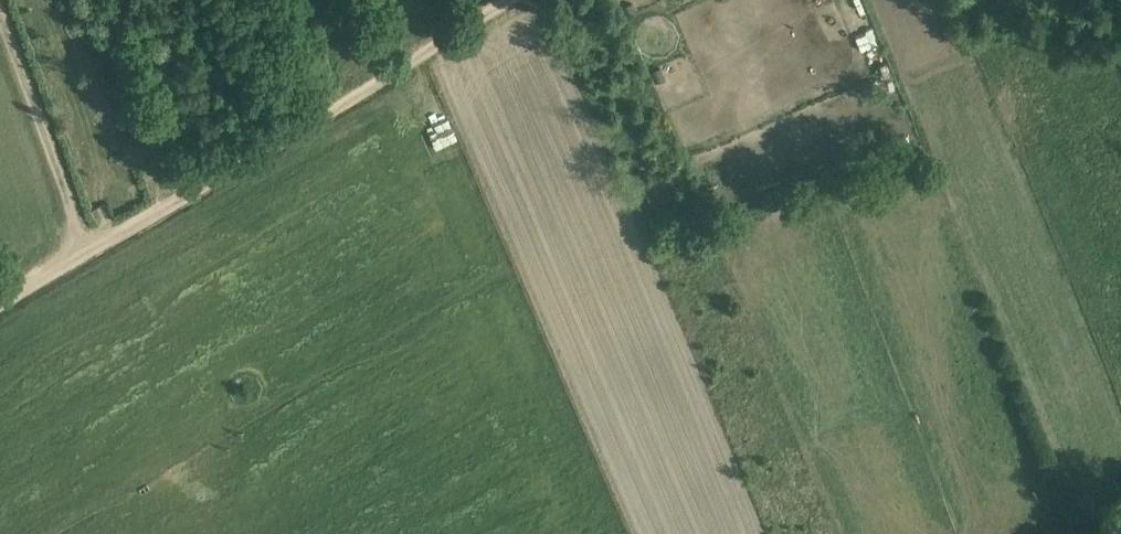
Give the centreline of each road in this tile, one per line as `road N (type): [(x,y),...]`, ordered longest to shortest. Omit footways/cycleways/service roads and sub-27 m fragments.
road 1 (track): [(85,254),(519,0)]
road 2 (track): [(85,254),(0,9)]

